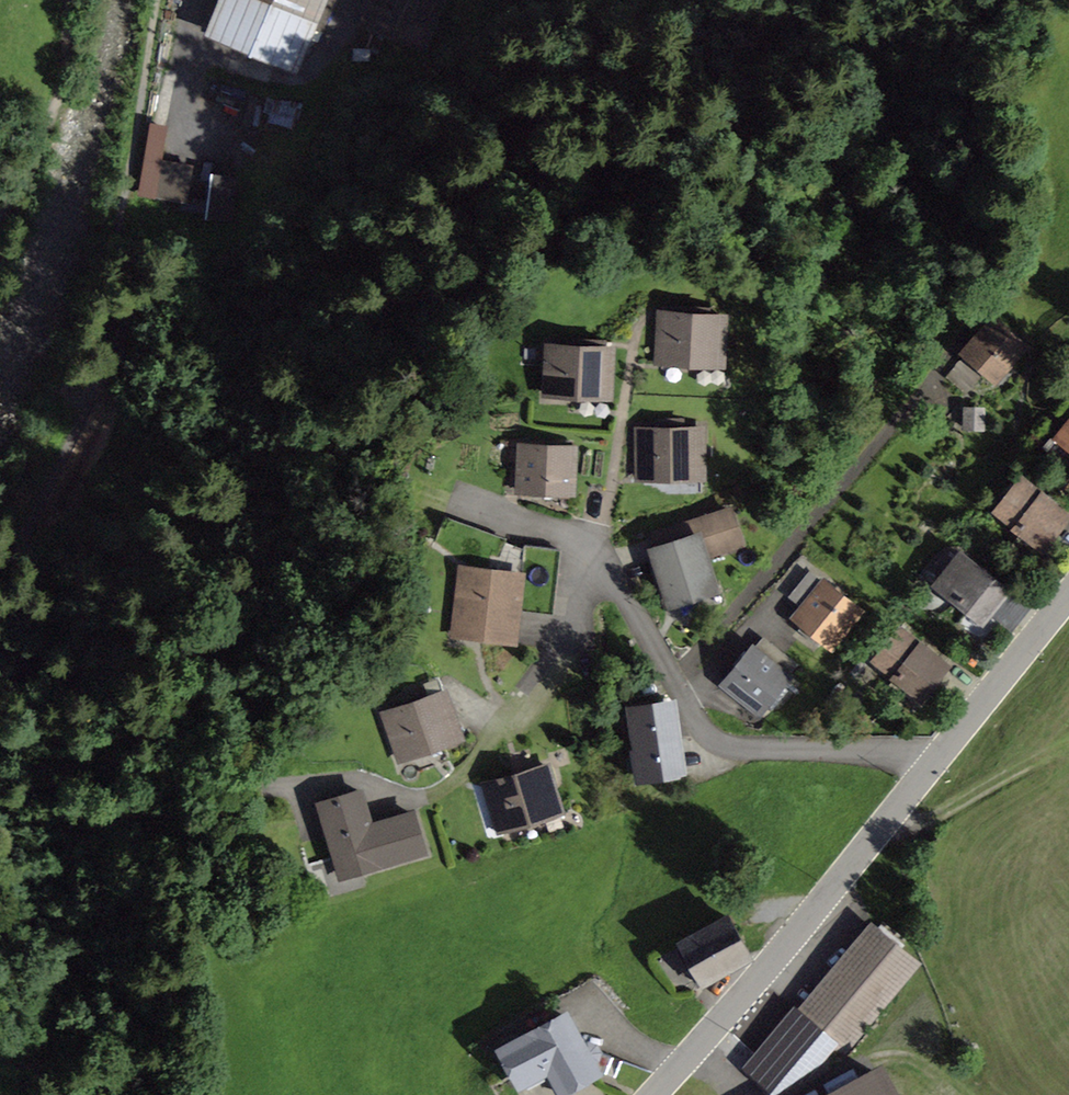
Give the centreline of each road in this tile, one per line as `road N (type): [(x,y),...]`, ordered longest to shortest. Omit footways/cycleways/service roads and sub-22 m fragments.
road 1 (secondary): [(652,1094),(740,1000),(1068,598)]
road 2 (track): [(887,824),(917,829),(1068,740)]

